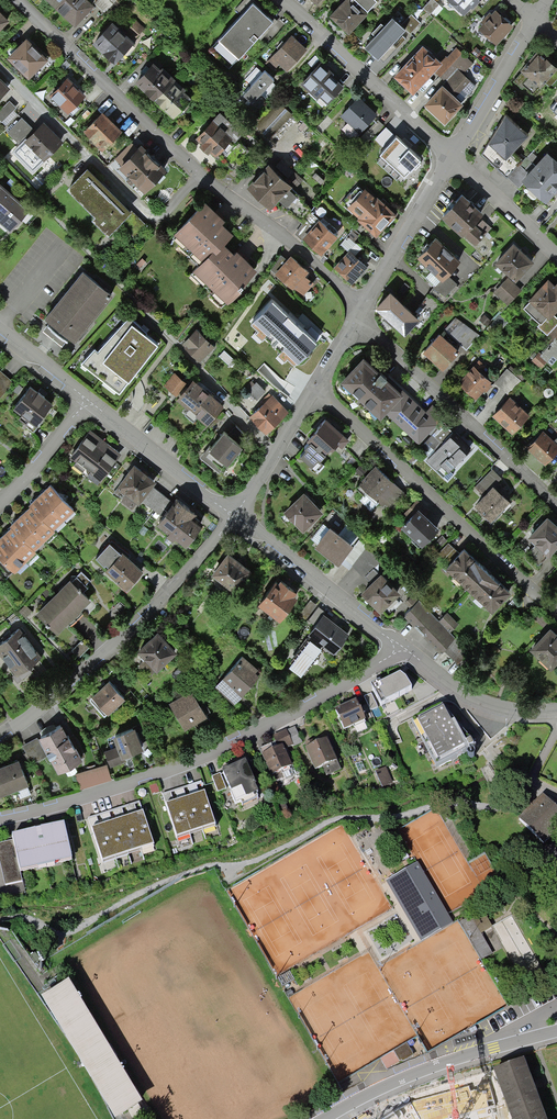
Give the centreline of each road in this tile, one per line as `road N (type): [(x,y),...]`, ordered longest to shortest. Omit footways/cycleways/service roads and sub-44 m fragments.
road 1 (residential): [(399,645),(169,772),(0,818)]
road 2 (residential): [(233,519),(139,618),(0,731)]
road 3 (residential): [(316,390),(544,598)]
road 4 (residential): [(359,310),(556,503)]
road 5 (residential): [(0,68),(154,215),(200,175)]
road 6 (residential): [(17,0),(200,175)]
road 7 (residential): [(556,1030),(407,1076),(323,1118)]
road 8 (residential): [(285,0),(451,157)]
road 9 (residential): [(200,175),(300,250),(359,310)]
road 10 (residential): [(233,519),(399,645)]
road 11 (residential): [(87,402),(233,519)]
road 12 (residential): [(451,157),(359,310)]
road 13 (residential): [(399,645),(467,695),(556,712)]
road 14 (residential): [(533,16),(451,157)]
road 15 (residential): [(451,157),(556,253)]
road 16 (residential): [(87,402),(0,504)]

